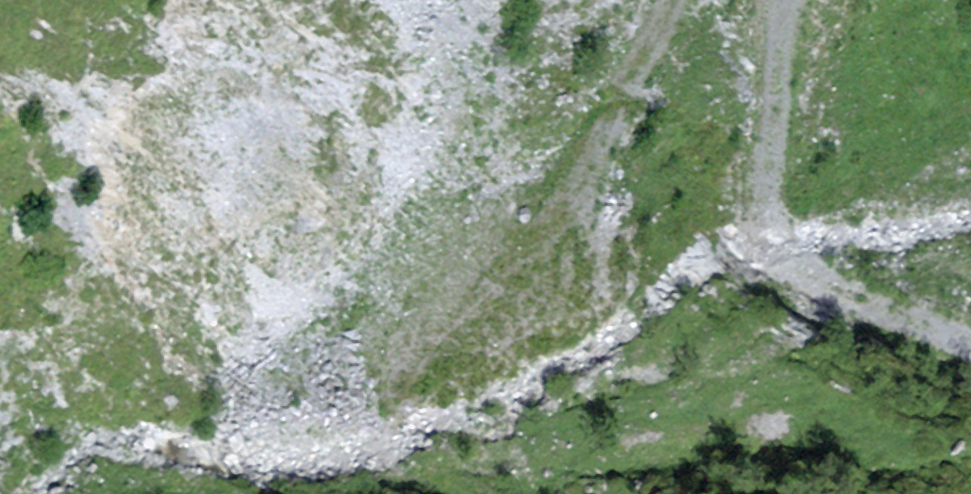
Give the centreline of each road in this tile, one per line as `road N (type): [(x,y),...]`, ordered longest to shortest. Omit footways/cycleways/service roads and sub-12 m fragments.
road 1 (track): [(398,395),(442,330),(541,236),(593,170),(675,0)]
road 2 (track): [(786,0),(772,192),(781,234),(795,255),(970,339)]
road 3 (track): [(398,395),(386,425),(390,450),(459,493)]

